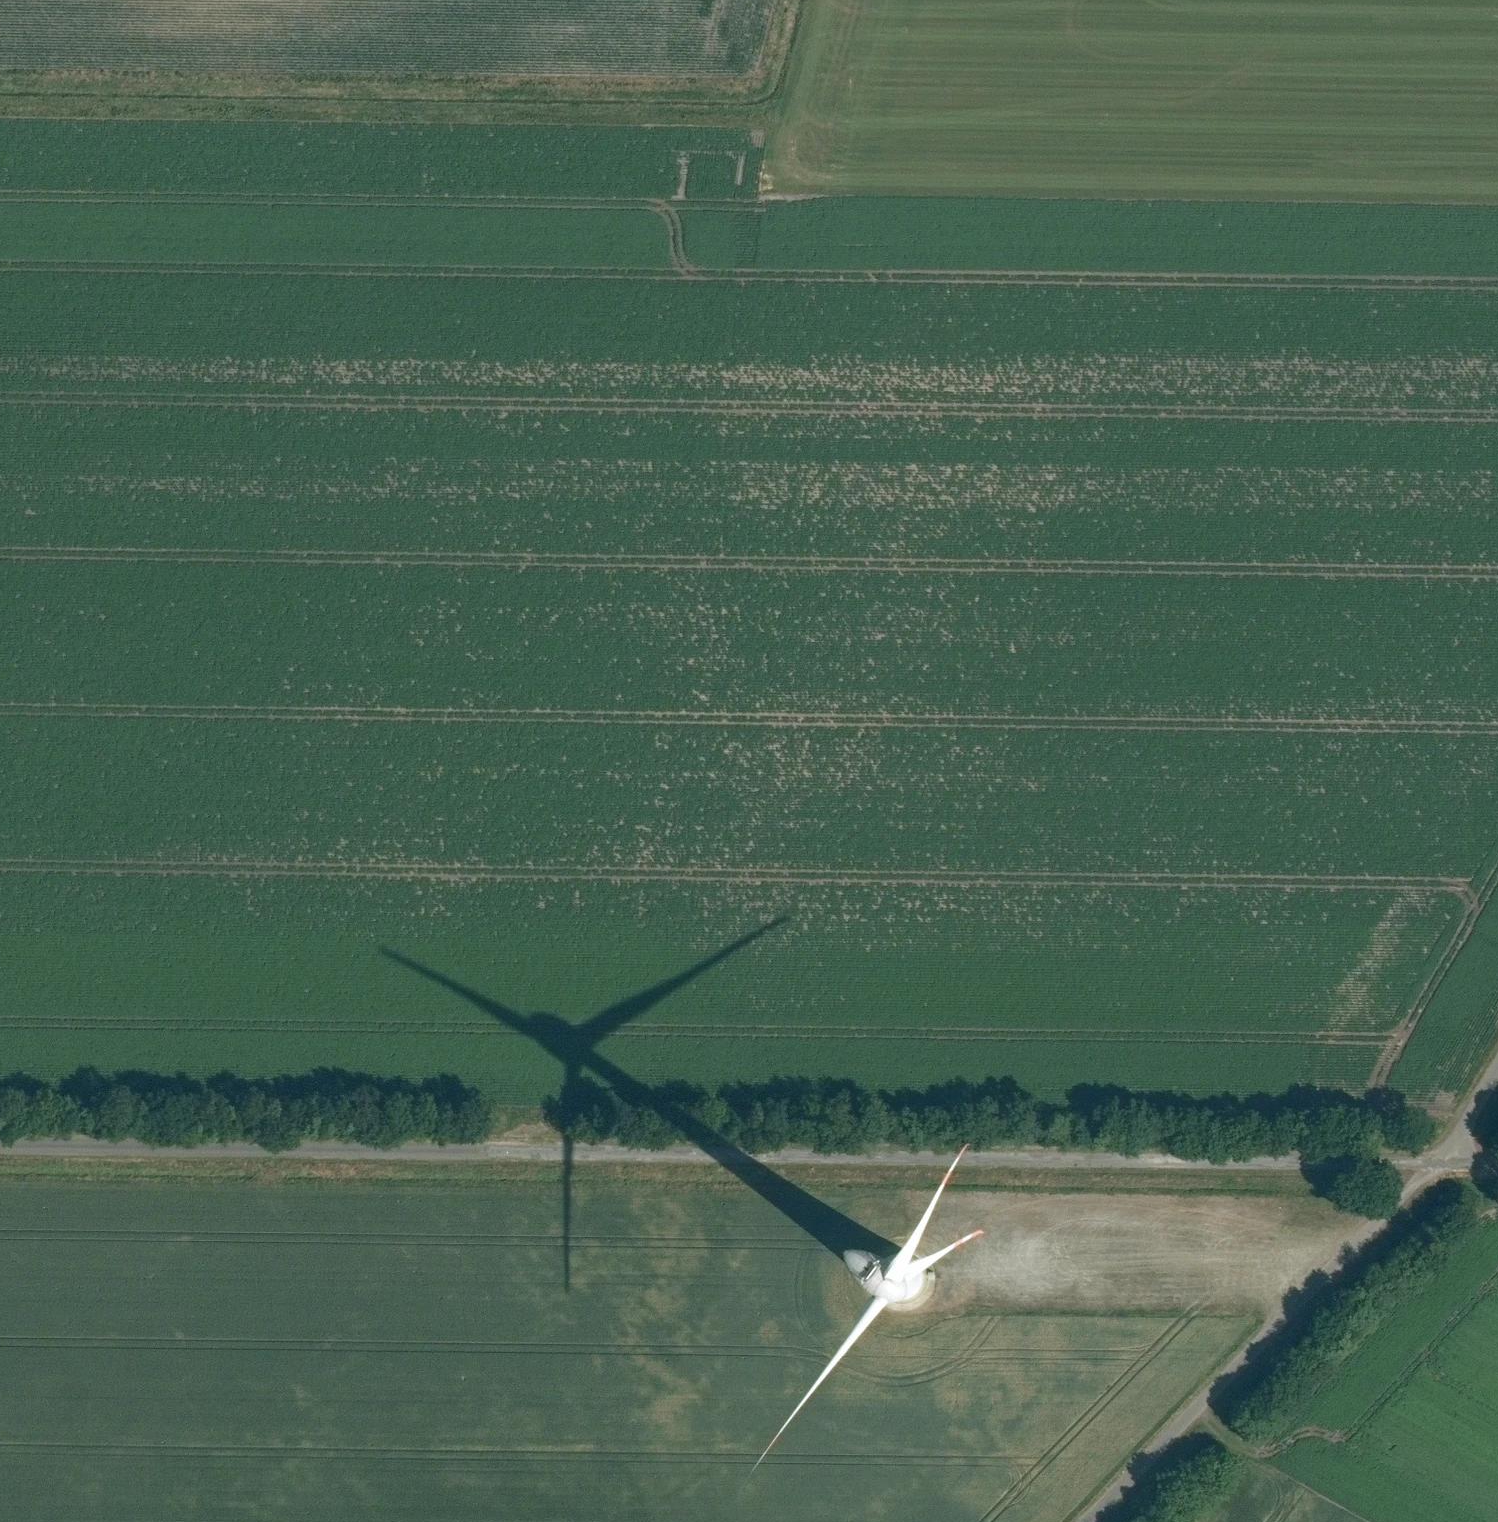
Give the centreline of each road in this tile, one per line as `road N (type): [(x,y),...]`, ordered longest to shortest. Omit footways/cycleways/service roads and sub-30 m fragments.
road 1 (track): [(1446,1163),(0,1144)]
road 2 (track): [(1446,1163),(1093,1521)]

